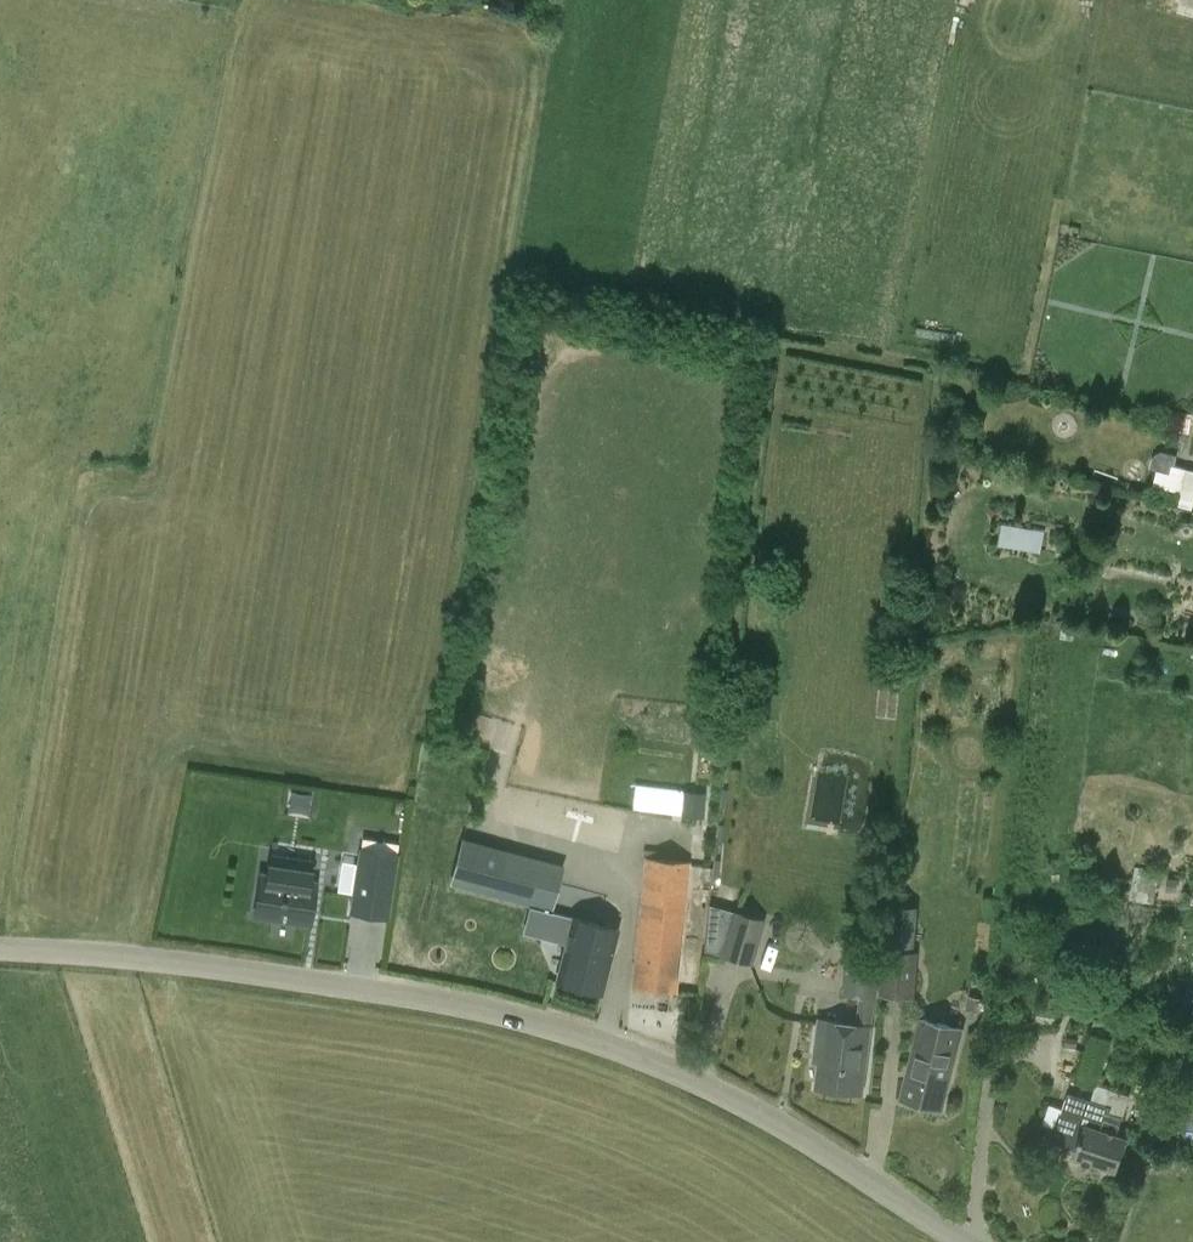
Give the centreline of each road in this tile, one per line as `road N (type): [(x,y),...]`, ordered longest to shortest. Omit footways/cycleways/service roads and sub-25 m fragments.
road 1 (unclassified): [(0,950),(177,960),(394,993),(597,1039),(723,1085),(968,1241)]

